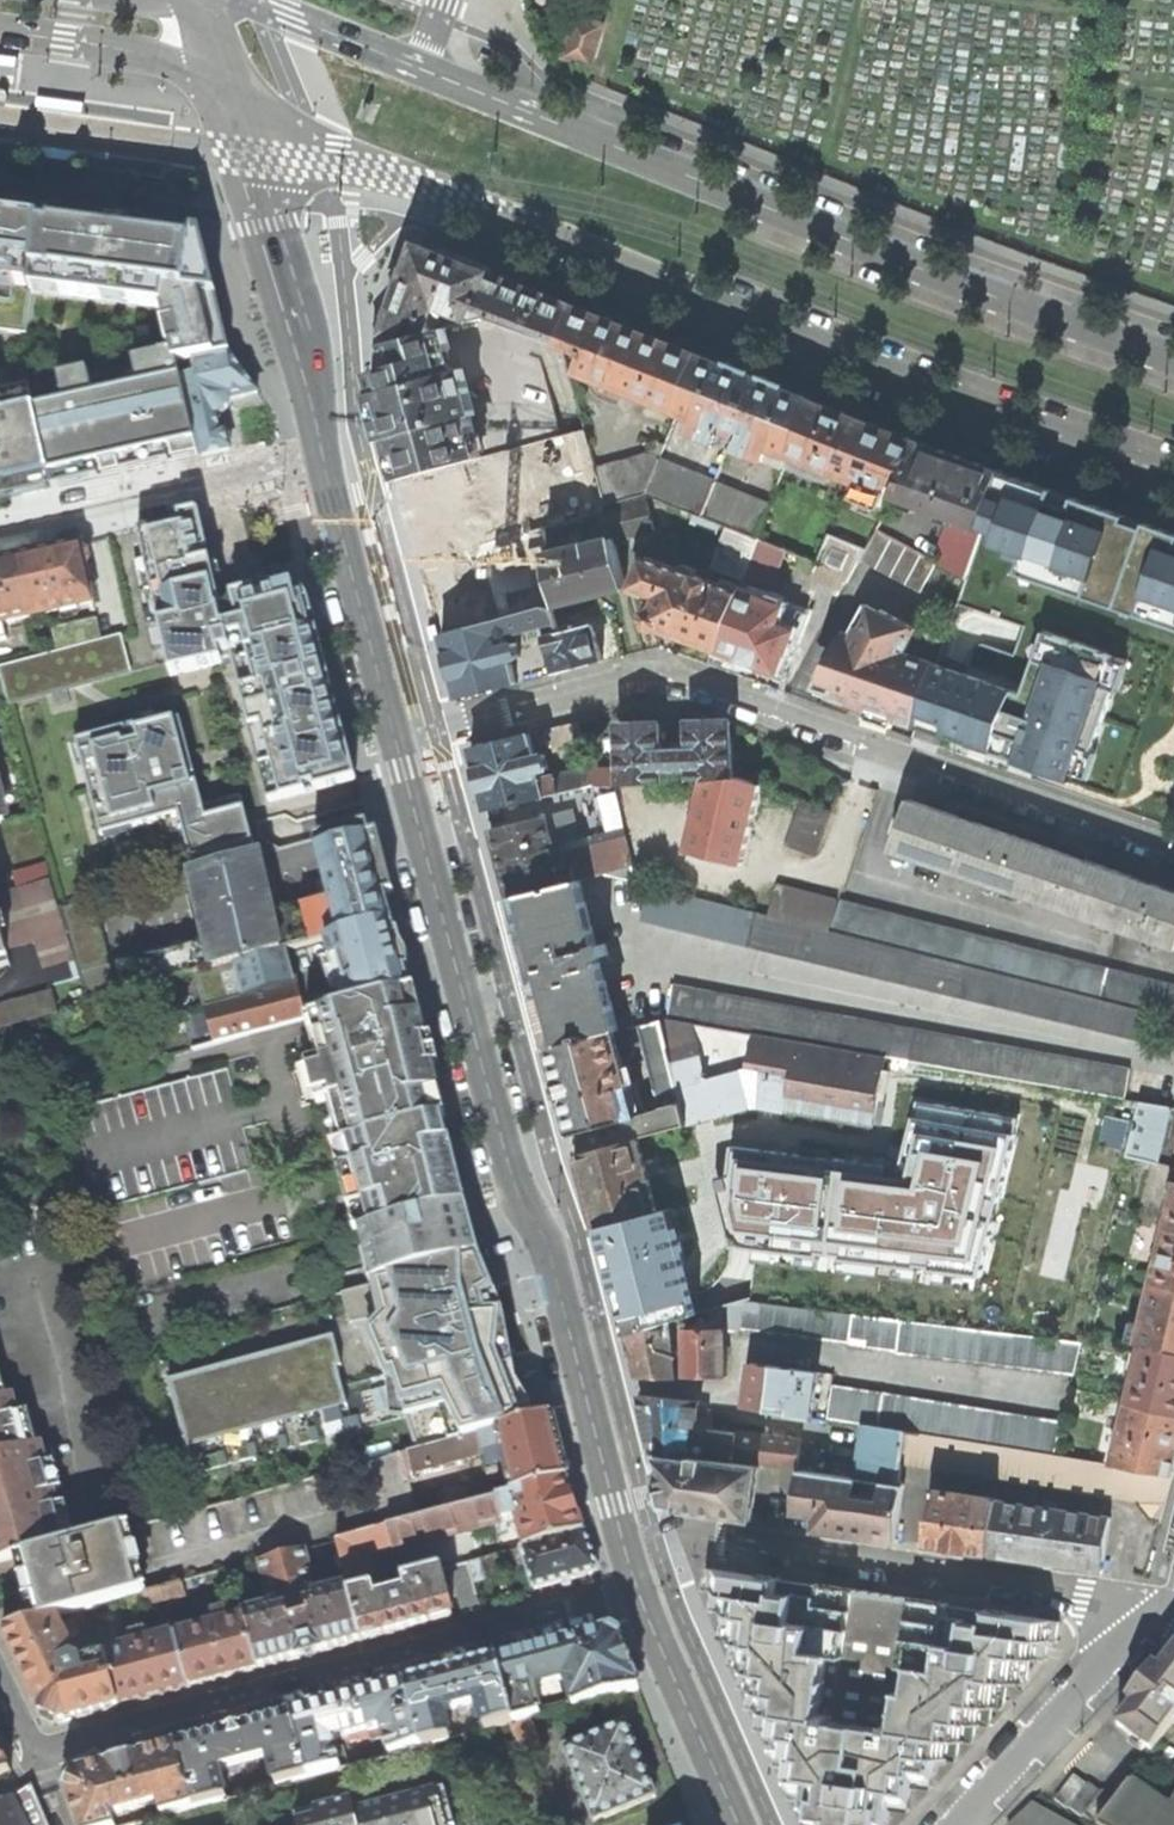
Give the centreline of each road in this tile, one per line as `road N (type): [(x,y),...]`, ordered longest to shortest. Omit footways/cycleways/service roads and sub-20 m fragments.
road 1 (secondary): [(228,87),(309,138),(435,192),(937,392),(1173,475)]
road 2 (secondary): [(1173,358),(965,286),(256,0)]
road 3 (tertiary): [(622,1535),(549,1248),(517,1191),(395,738)]
road 4 (residential): [(1173,848),(656,673),(395,738)]
road 5 (residential): [(0,1685),(35,1756),(638,1592)]
road 6 (residential): [(622,1535),(668,1528),(1171,1605)]
road 7 (tertiary): [(324,457),(303,336),(228,87)]
road 8 (residential): [(324,457),(0,532)]
road 9 (residential): [(958,1824),(1171,1605)]
road 10 (tertiary): [(395,738),(324,457)]
road 11 (tertiary): [(739,1824),(638,1592)]
road 12 (secondary): [(0,32),(129,50),(228,87)]

